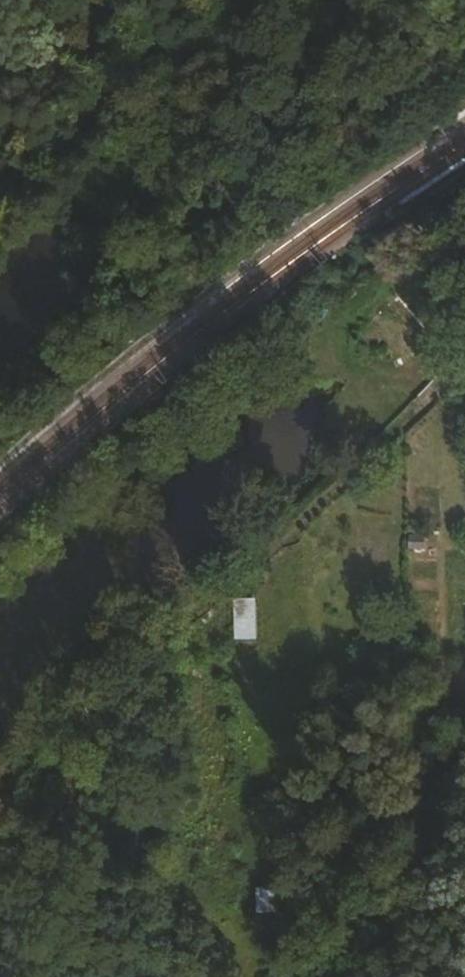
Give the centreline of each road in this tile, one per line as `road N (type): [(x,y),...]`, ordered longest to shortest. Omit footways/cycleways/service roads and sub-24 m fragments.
road 1 (track): [(225,579),(457,369)]

